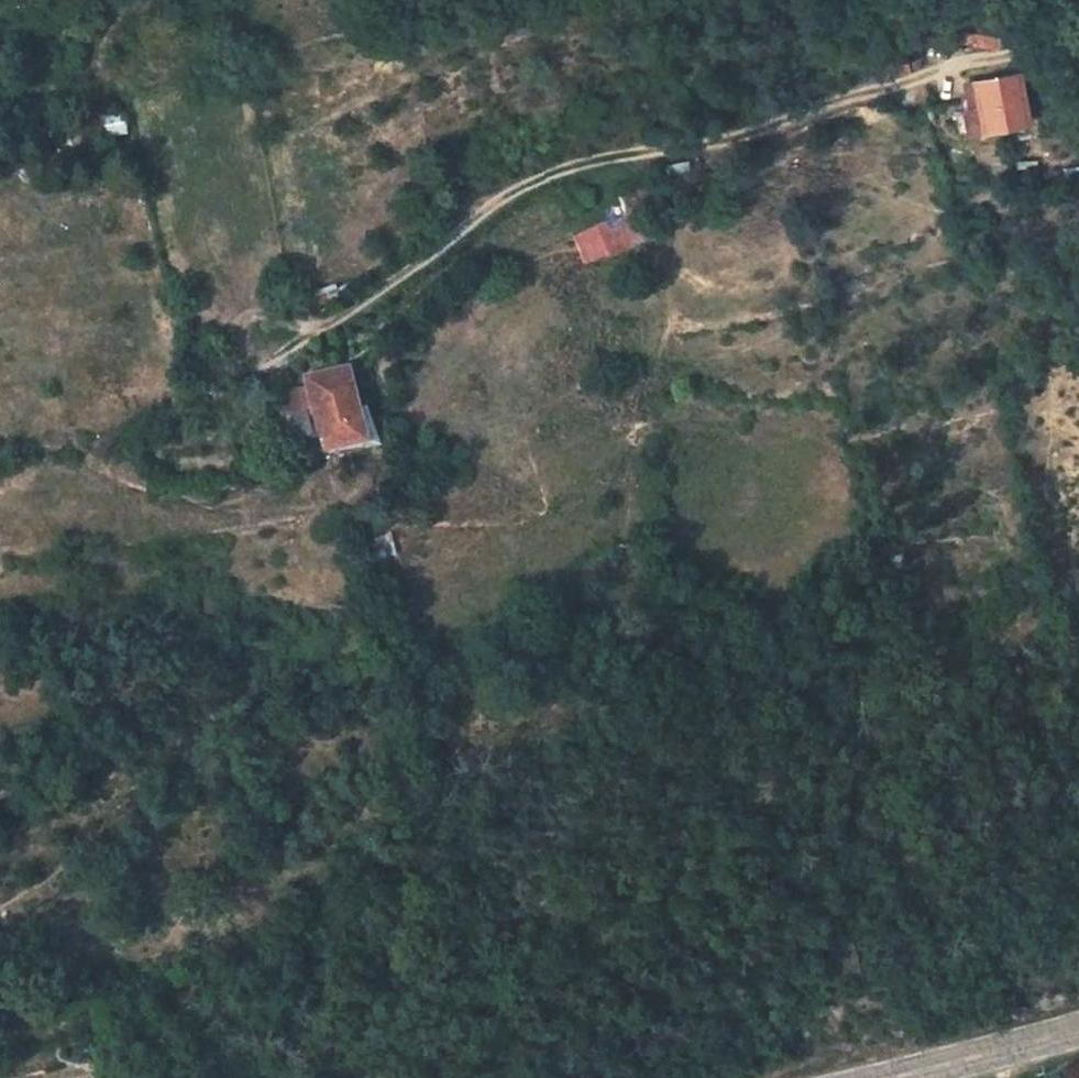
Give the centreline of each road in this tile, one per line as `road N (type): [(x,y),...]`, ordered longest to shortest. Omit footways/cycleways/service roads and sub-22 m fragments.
road 1 (secondary): [(865,1077),(1078,1028)]

